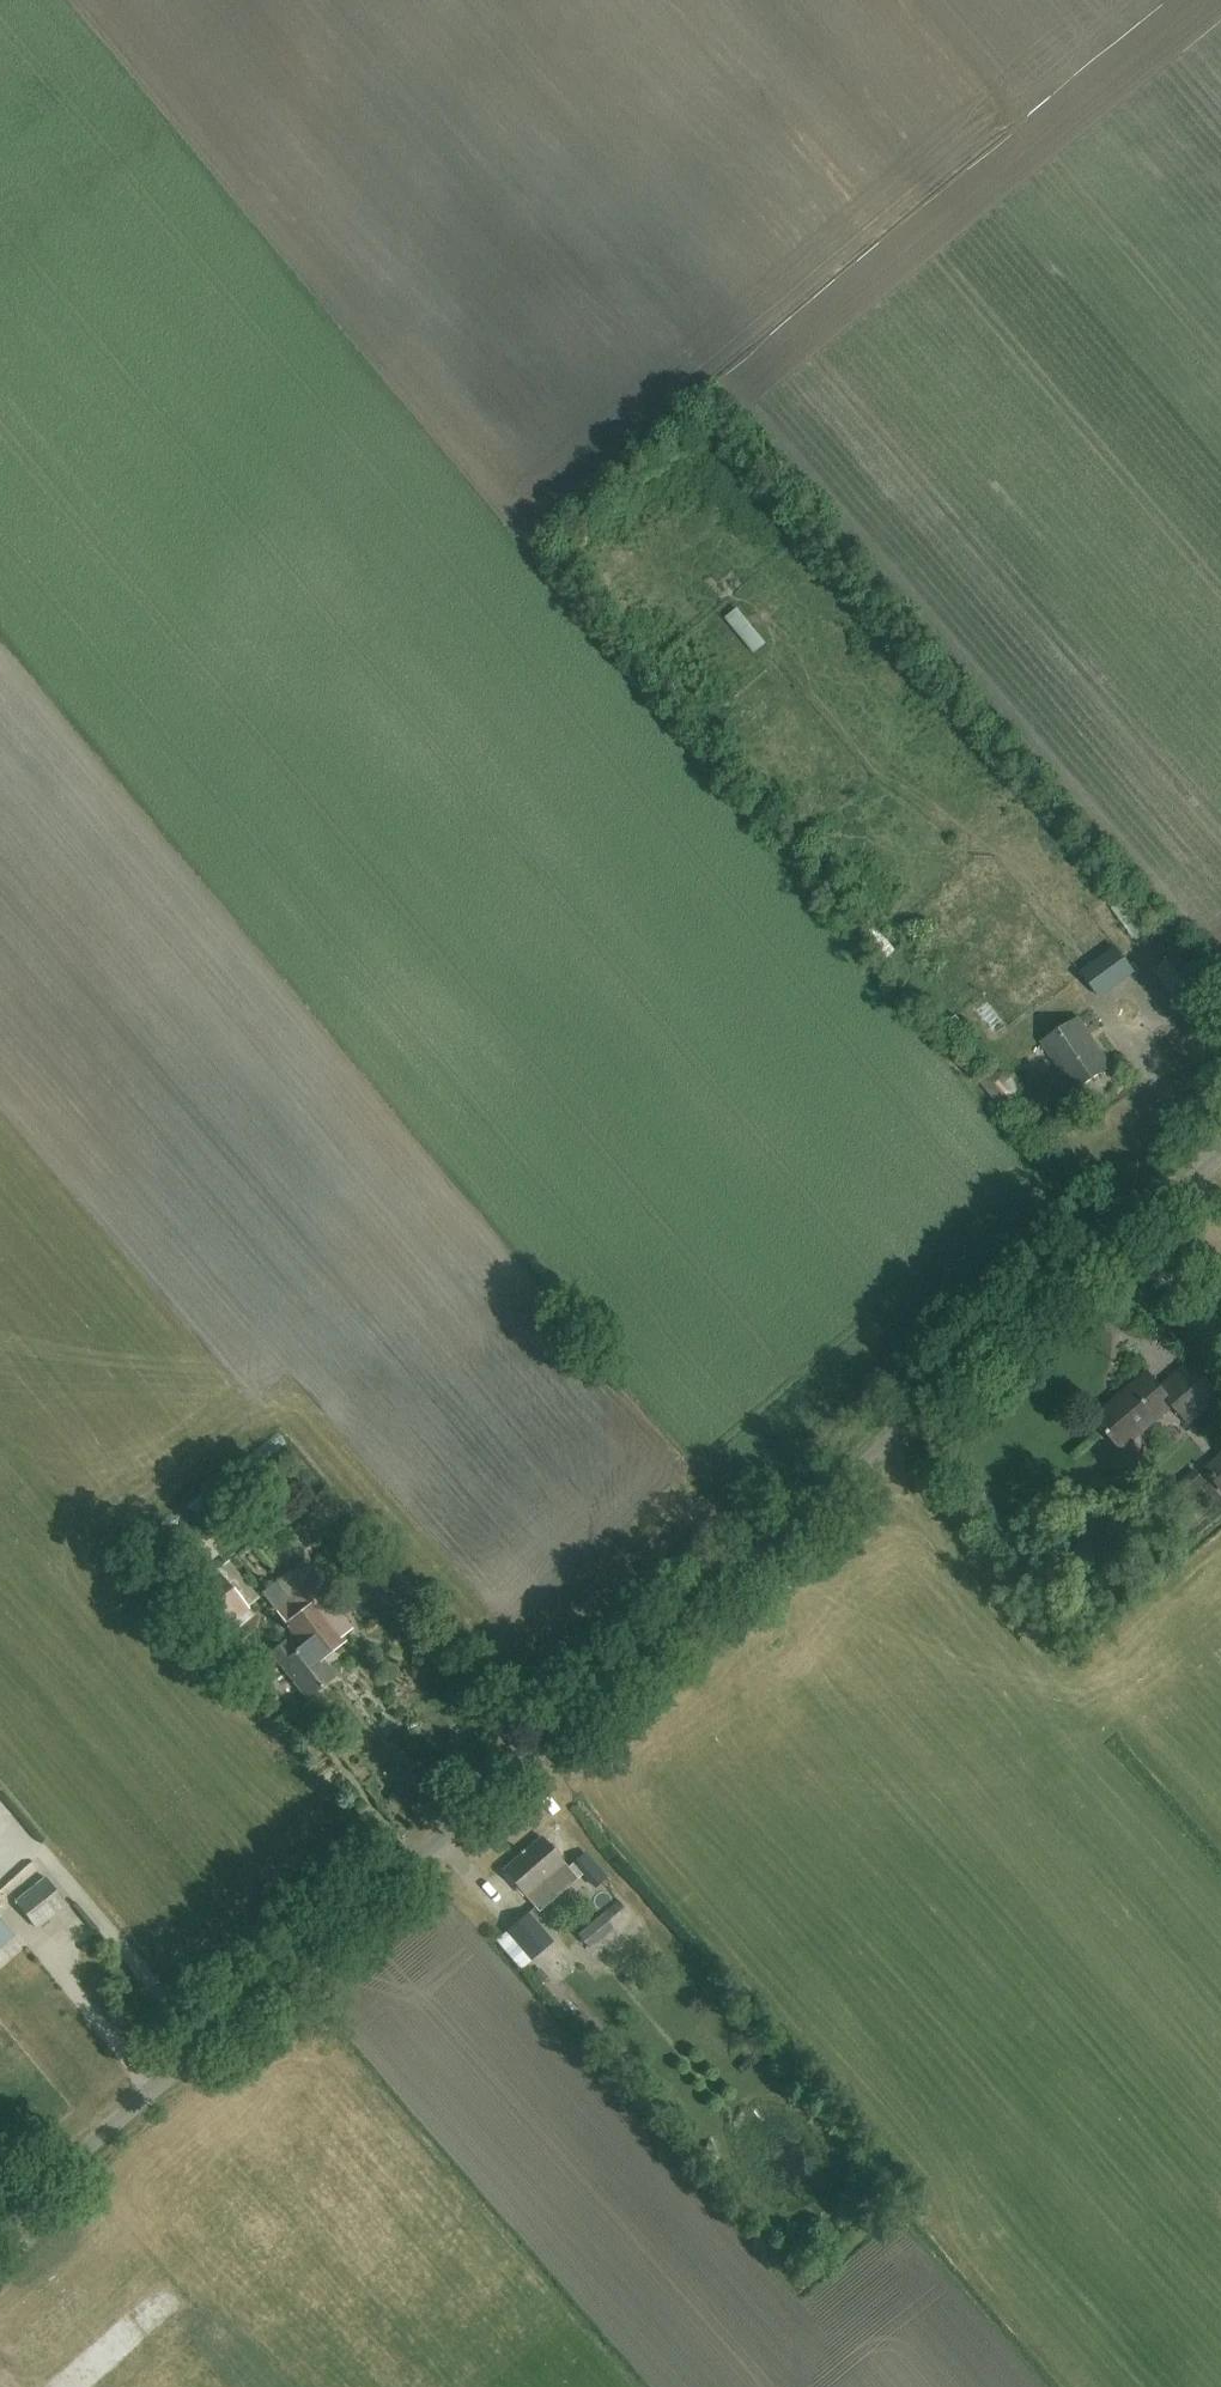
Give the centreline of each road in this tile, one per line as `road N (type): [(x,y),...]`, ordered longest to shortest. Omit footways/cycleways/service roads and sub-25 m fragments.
road 1 (unclassified): [(0,2219),(1220,1148)]

